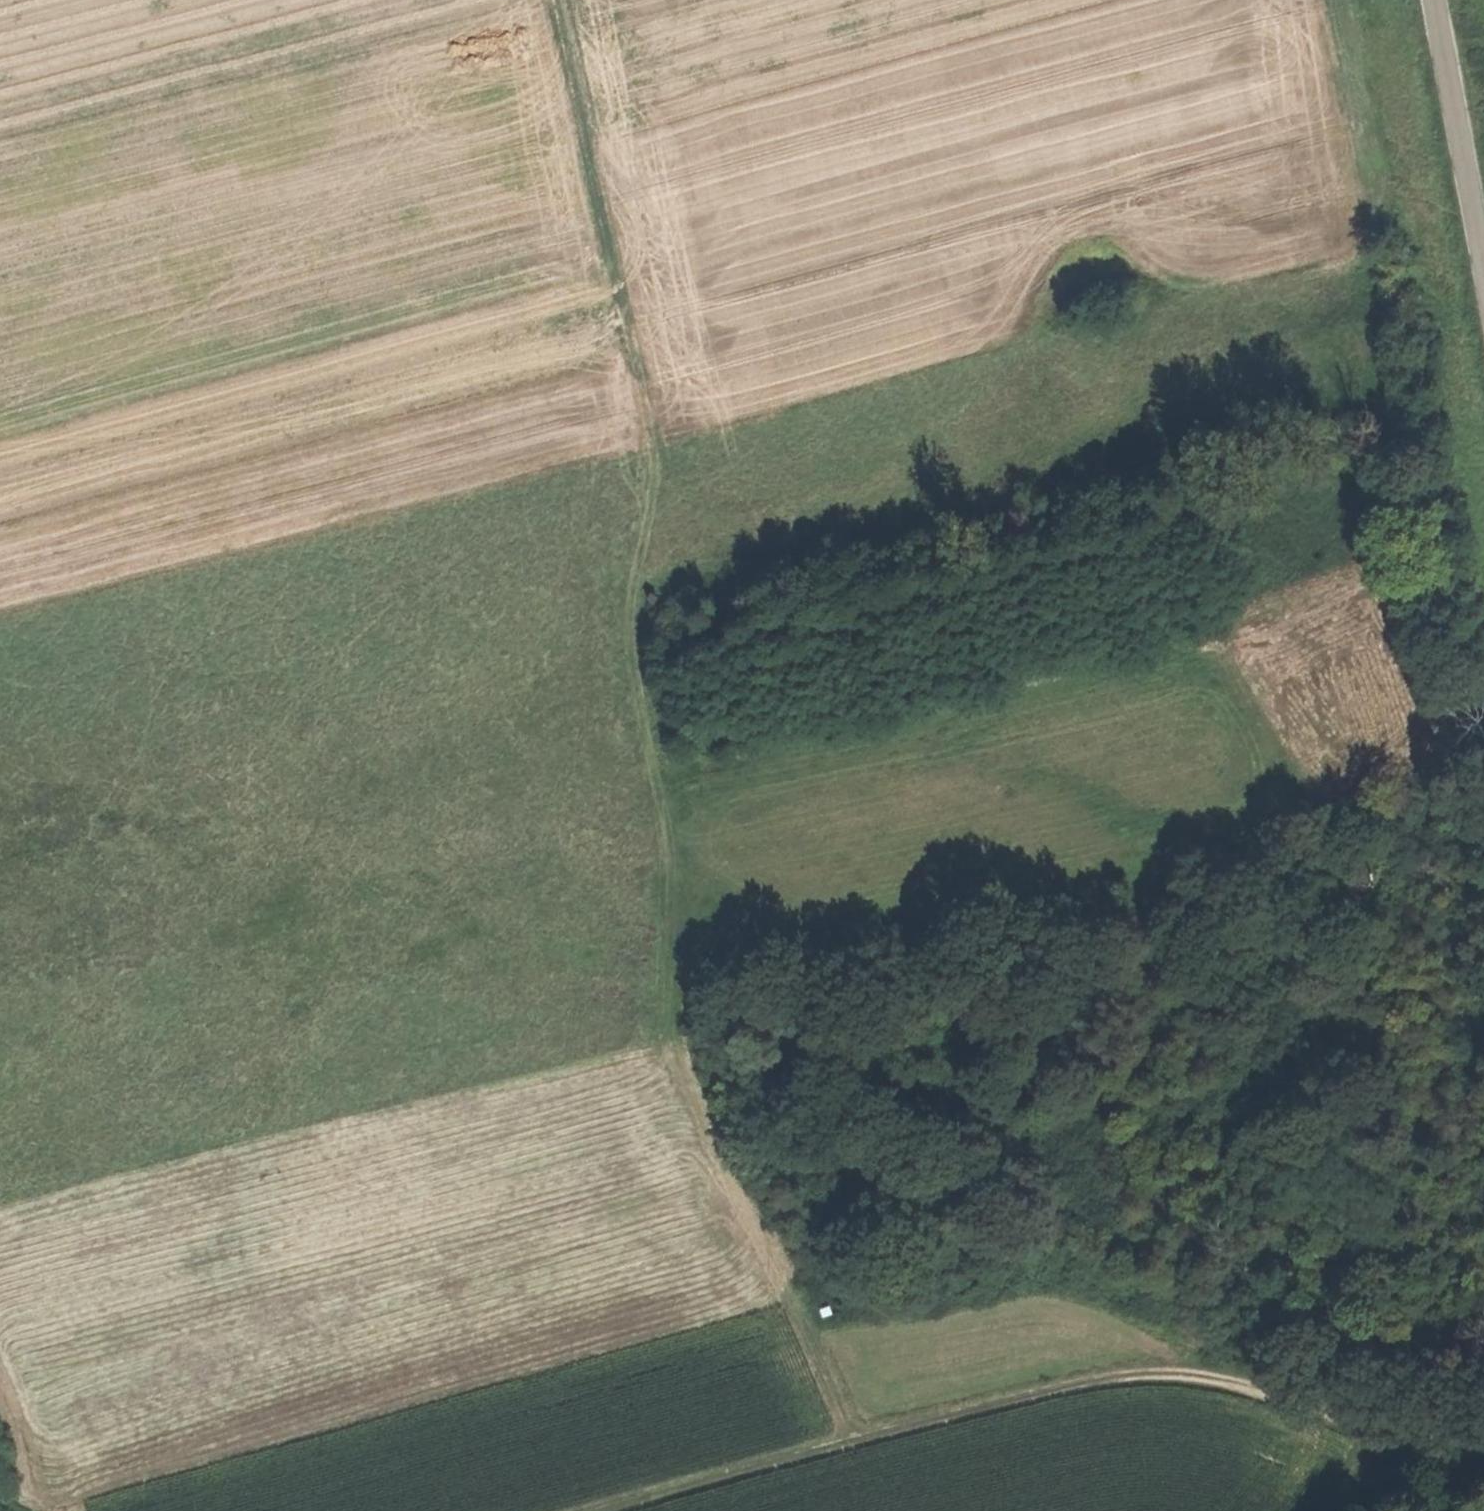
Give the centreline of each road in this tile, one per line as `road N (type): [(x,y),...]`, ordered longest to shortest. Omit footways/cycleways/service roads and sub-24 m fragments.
road 1 (tertiary): [(1435,0),(1483,260)]

